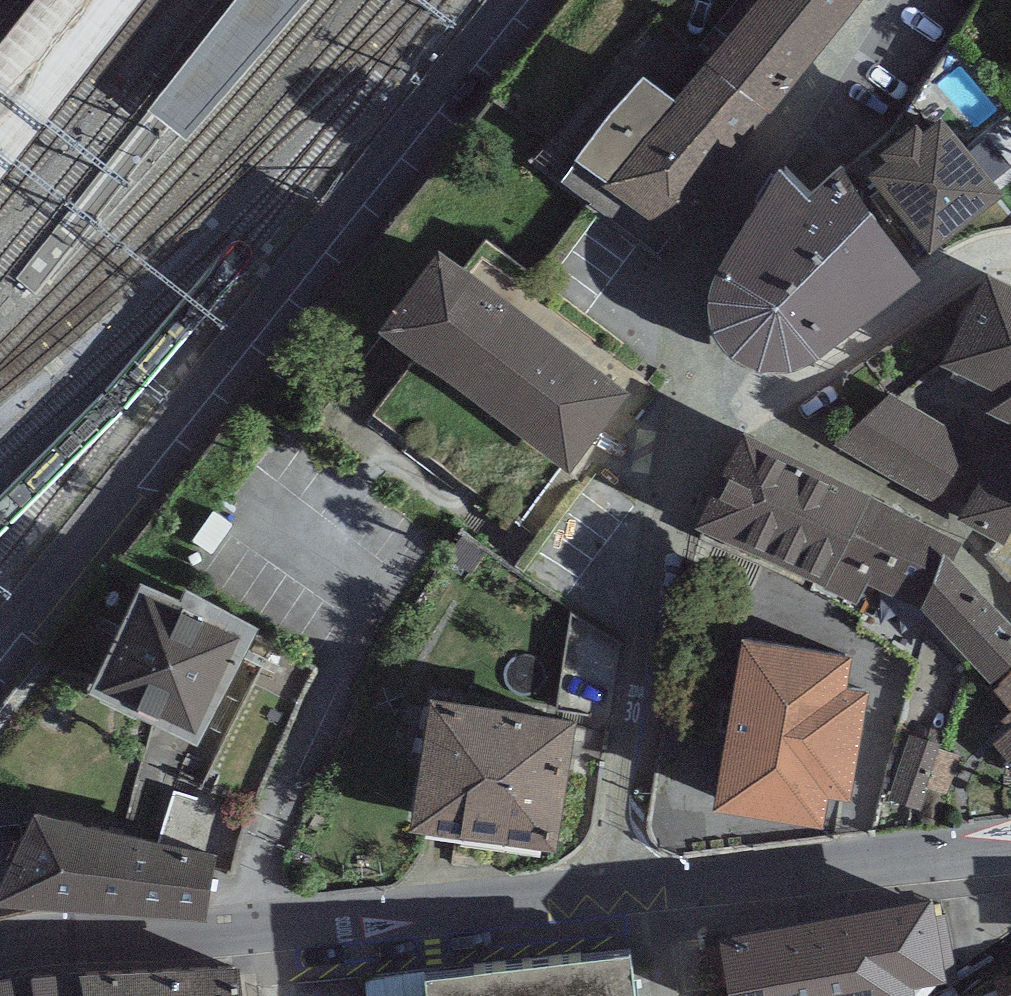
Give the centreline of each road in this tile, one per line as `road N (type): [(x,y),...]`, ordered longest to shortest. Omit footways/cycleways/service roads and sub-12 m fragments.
road 1 (residential): [(527,0),(0,657)]
road 2 (tertiary): [(0,942),(611,893)]
road 3 (residential): [(611,893),(631,687),(682,491),(715,402)]
road 4 (residential): [(876,0),(706,259),(693,312),(715,402)]
road 5 (tertiary): [(611,893),(1010,844)]
road 6 (residential): [(715,402),(792,393),(971,264),(1010,252)]

